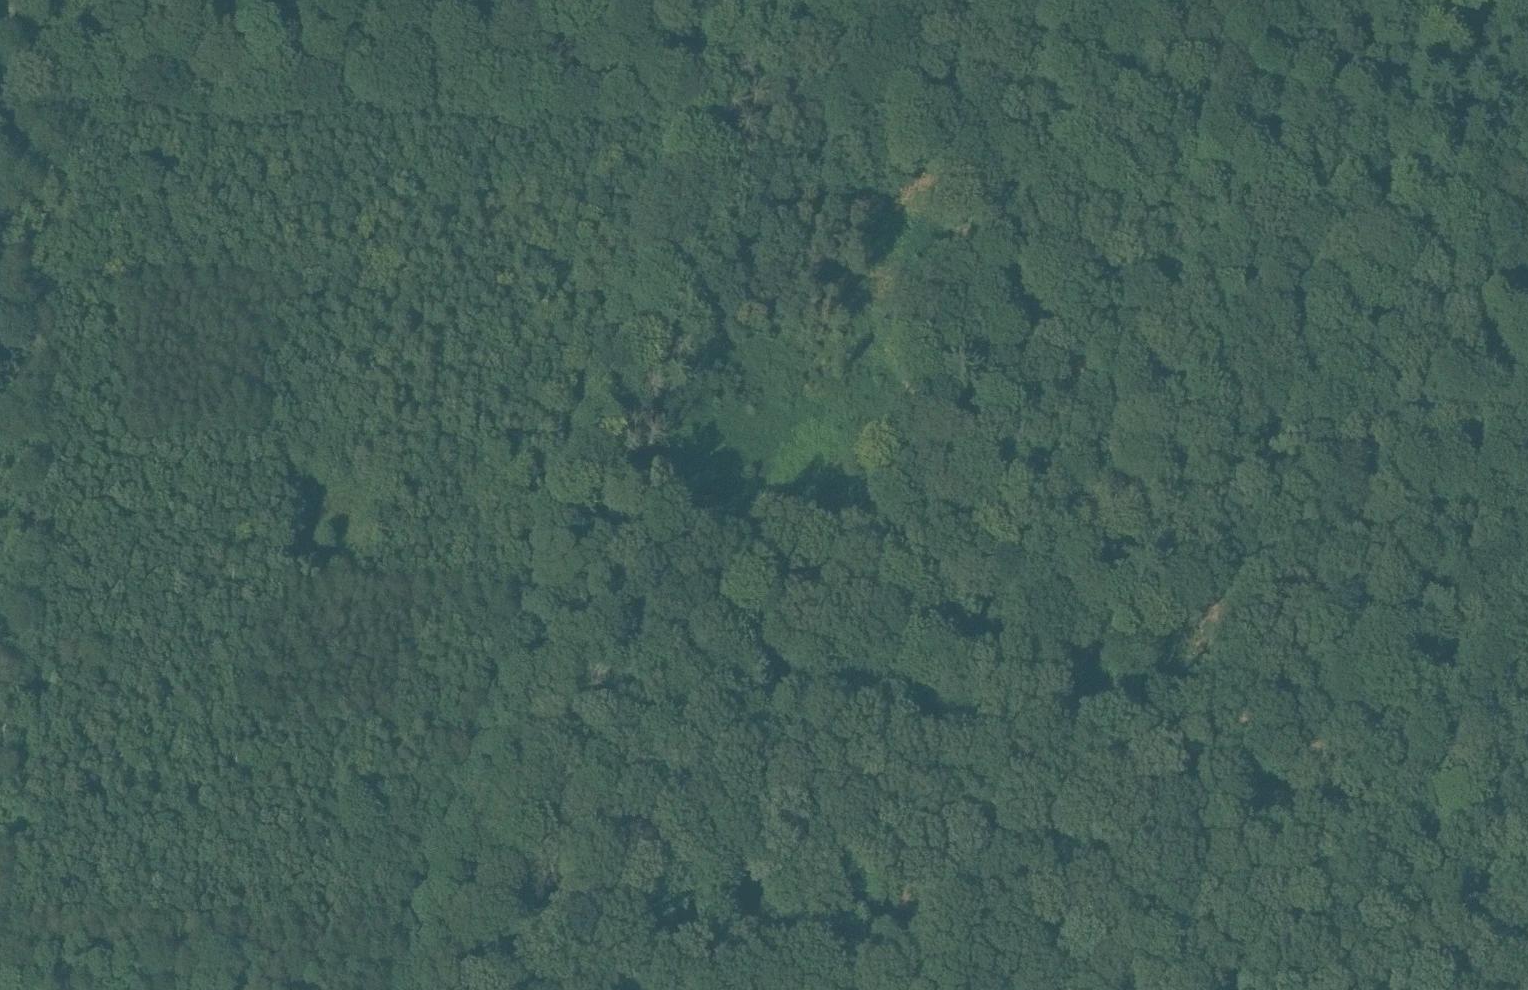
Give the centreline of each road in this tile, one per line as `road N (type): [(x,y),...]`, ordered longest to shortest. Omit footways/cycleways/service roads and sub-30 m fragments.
road 1 (track): [(485,989),(686,269),(798,0)]
road 2 (track): [(686,269),(682,153),(637,51),(42,34),(0,14)]
road 3 (track): [(1527,219),(1301,126),(938,0)]

